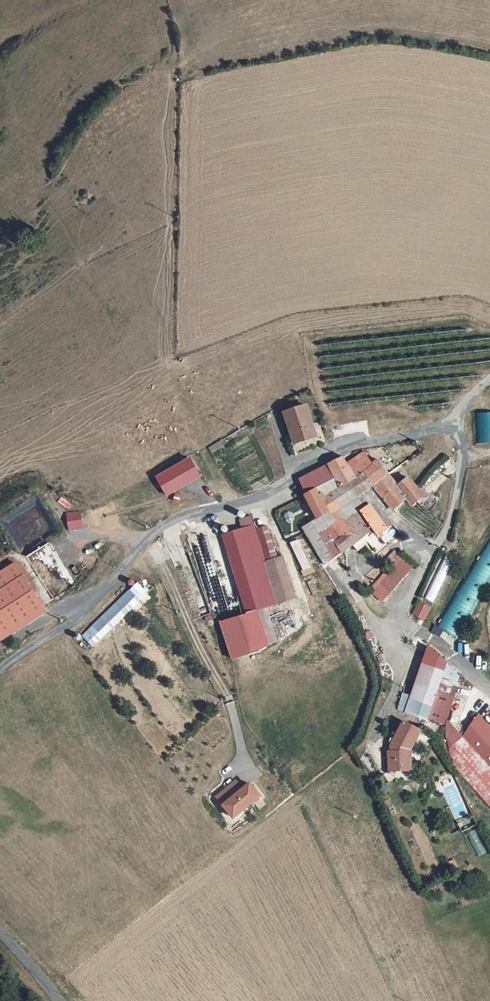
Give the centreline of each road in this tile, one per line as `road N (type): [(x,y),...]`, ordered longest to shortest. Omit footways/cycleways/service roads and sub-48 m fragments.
road 1 (unclassified): [(453,425),(336,451),(280,489),(178,522),(64,628),(0,671)]
road 2 (unclassified): [(402,678),(397,623),(457,498),(461,443),(453,425)]

